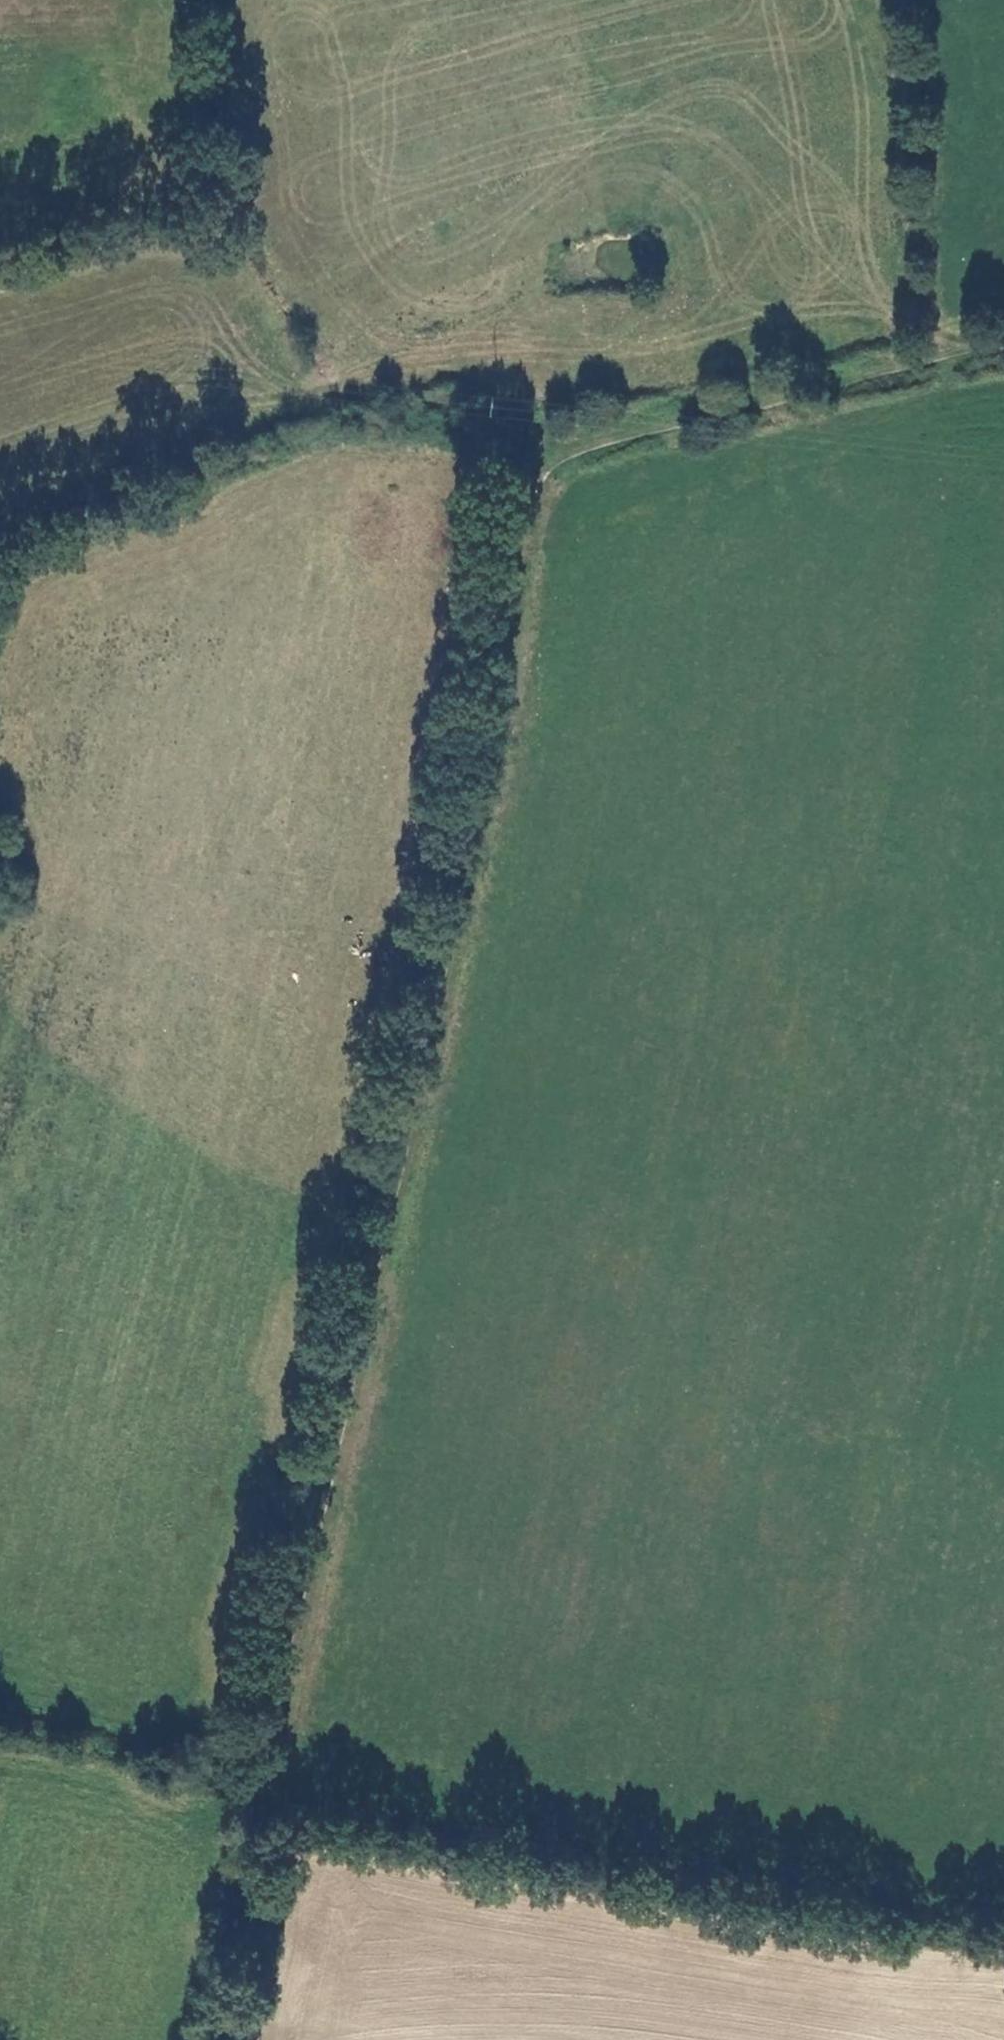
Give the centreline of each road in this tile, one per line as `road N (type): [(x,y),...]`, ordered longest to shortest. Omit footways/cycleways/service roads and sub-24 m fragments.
road 1 (track): [(1003,342),(563,448),(532,484)]

